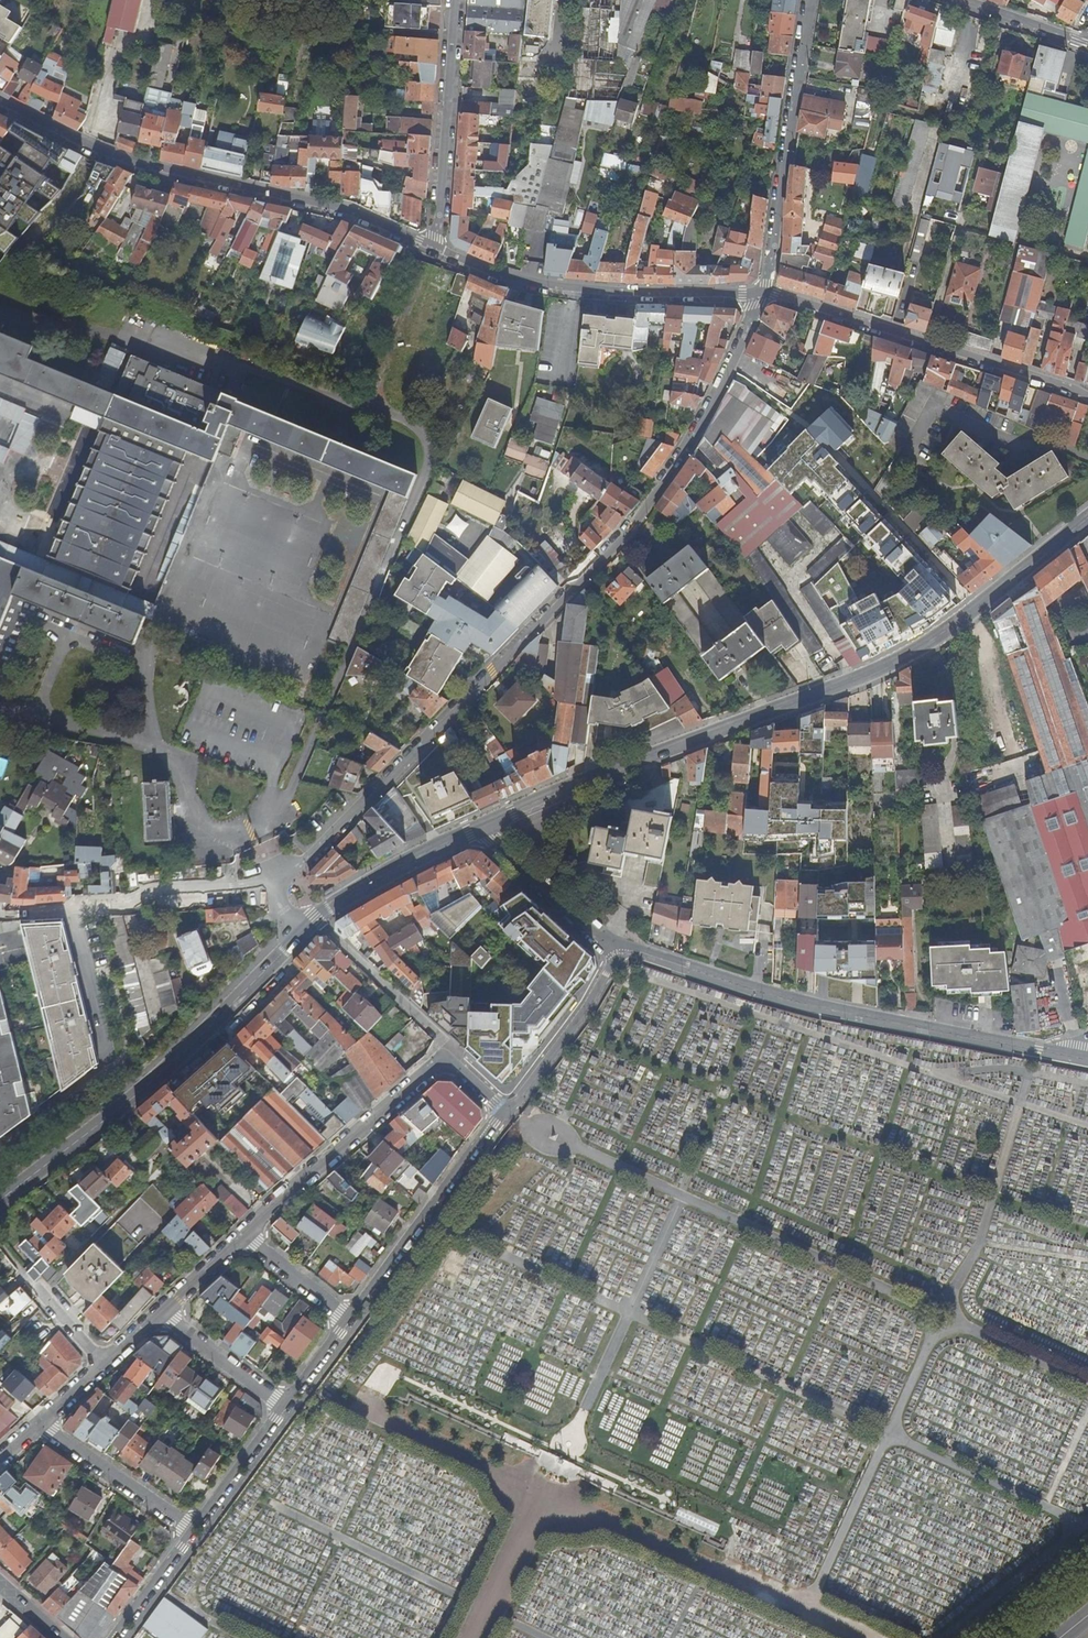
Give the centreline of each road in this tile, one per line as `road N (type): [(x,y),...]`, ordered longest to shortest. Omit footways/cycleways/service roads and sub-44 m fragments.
road 1 (residential): [(262,881),(297,869),(364,807),(630,531),(715,404),(763,295)]
road 2 (secondary): [(1087,518),(949,630),(876,671),(475,830)]
road 3 (residential): [(1065,1057),(827,1008),(616,949)]
road 4 (residential): [(436,248),(345,211),(112,158),(0,106)]
road 5 (secondary): [(305,926),(135,1094),(0,1199)]
road 6 (residential): [(763,295),(813,304),(1087,396)]
road 7 (residential): [(249,1235),(438,1063),(458,1065),(503,1109)]
road 8 (residential): [(763,295),(553,286),(436,248)]
road 9 (residential): [(812,0),(763,295)]
road 10 (residential): [(262,881),(155,893),(113,909),(0,912)]
road 11 (residential): [(503,1109),(349,1316)]
road 12 (residential): [(456,0),(436,248)]
road 13 (residential): [(503,1109),(588,1003),(616,949)]
road 14 (secondary): [(475,830),(305,926)]
road 15 (residential): [(616,949),(475,830)]
road 16 (residential): [(42,1422),(193,1528)]
road 17 (residential): [(152,737),(145,661),(67,641)]
road 18 (residential): [(160,1313),(284,1404)]
road 19 (residential): [(284,1404),(193,1528)]
road 20 (residential): [(193,1528),(113,1637)]
road 21 (residential): [(1087,41),(964,0)]
road 22 (residential): [(249,1235),(349,1316)]

